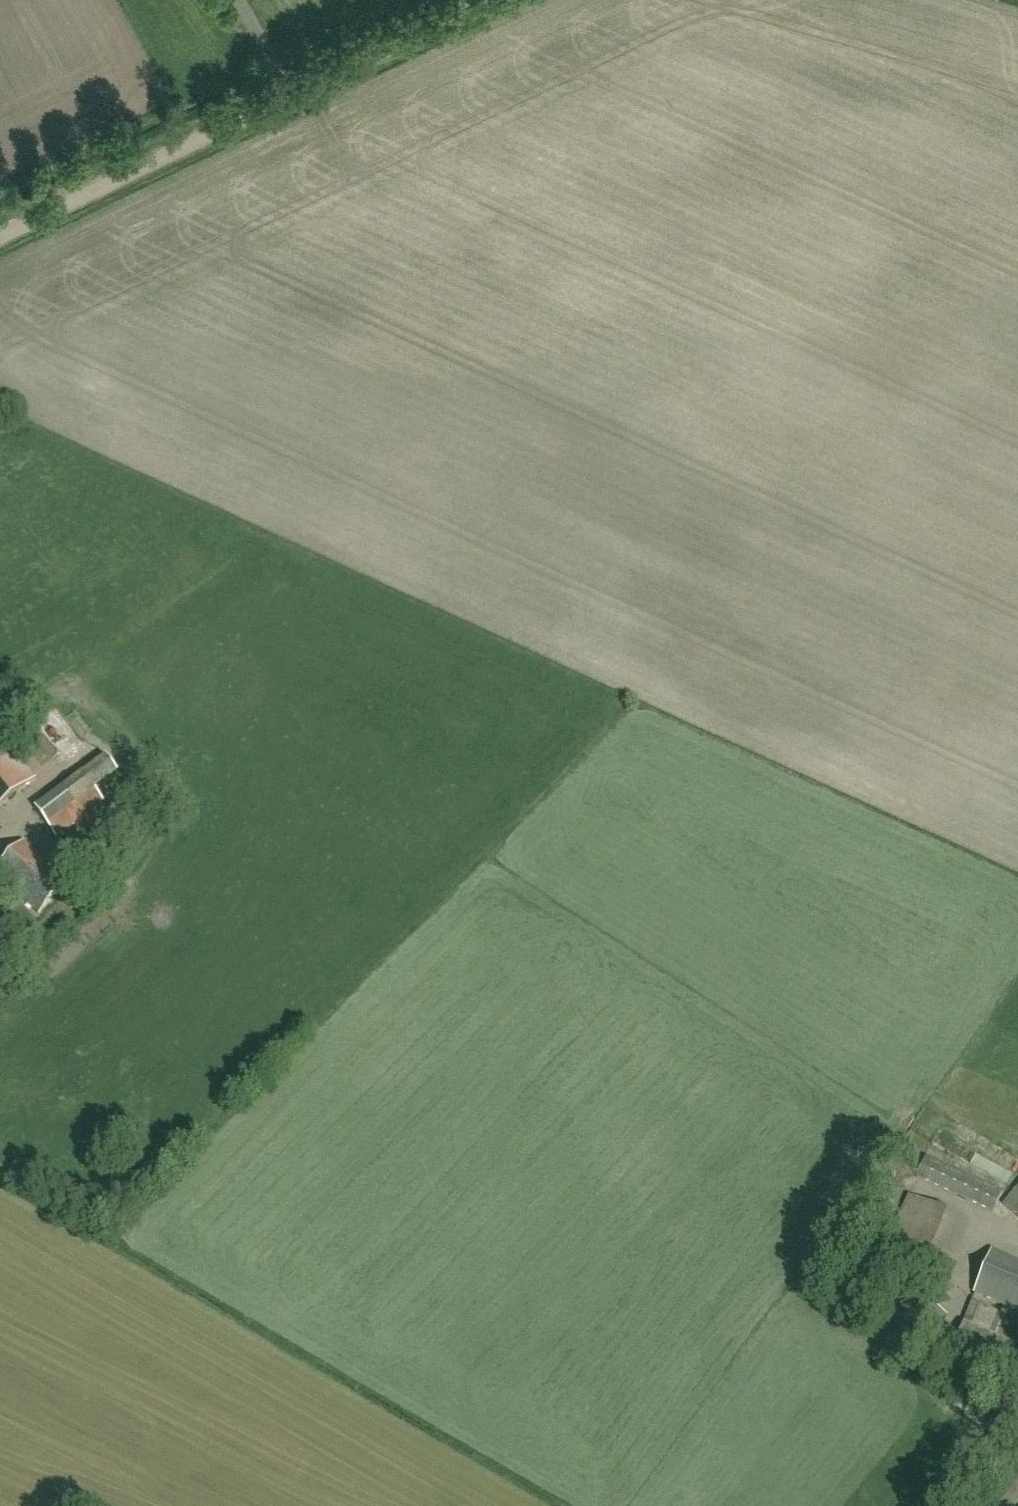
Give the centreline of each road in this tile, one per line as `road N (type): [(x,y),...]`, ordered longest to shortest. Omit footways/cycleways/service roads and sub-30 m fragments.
road 1 (unclassified): [(492,0),(0,235)]

